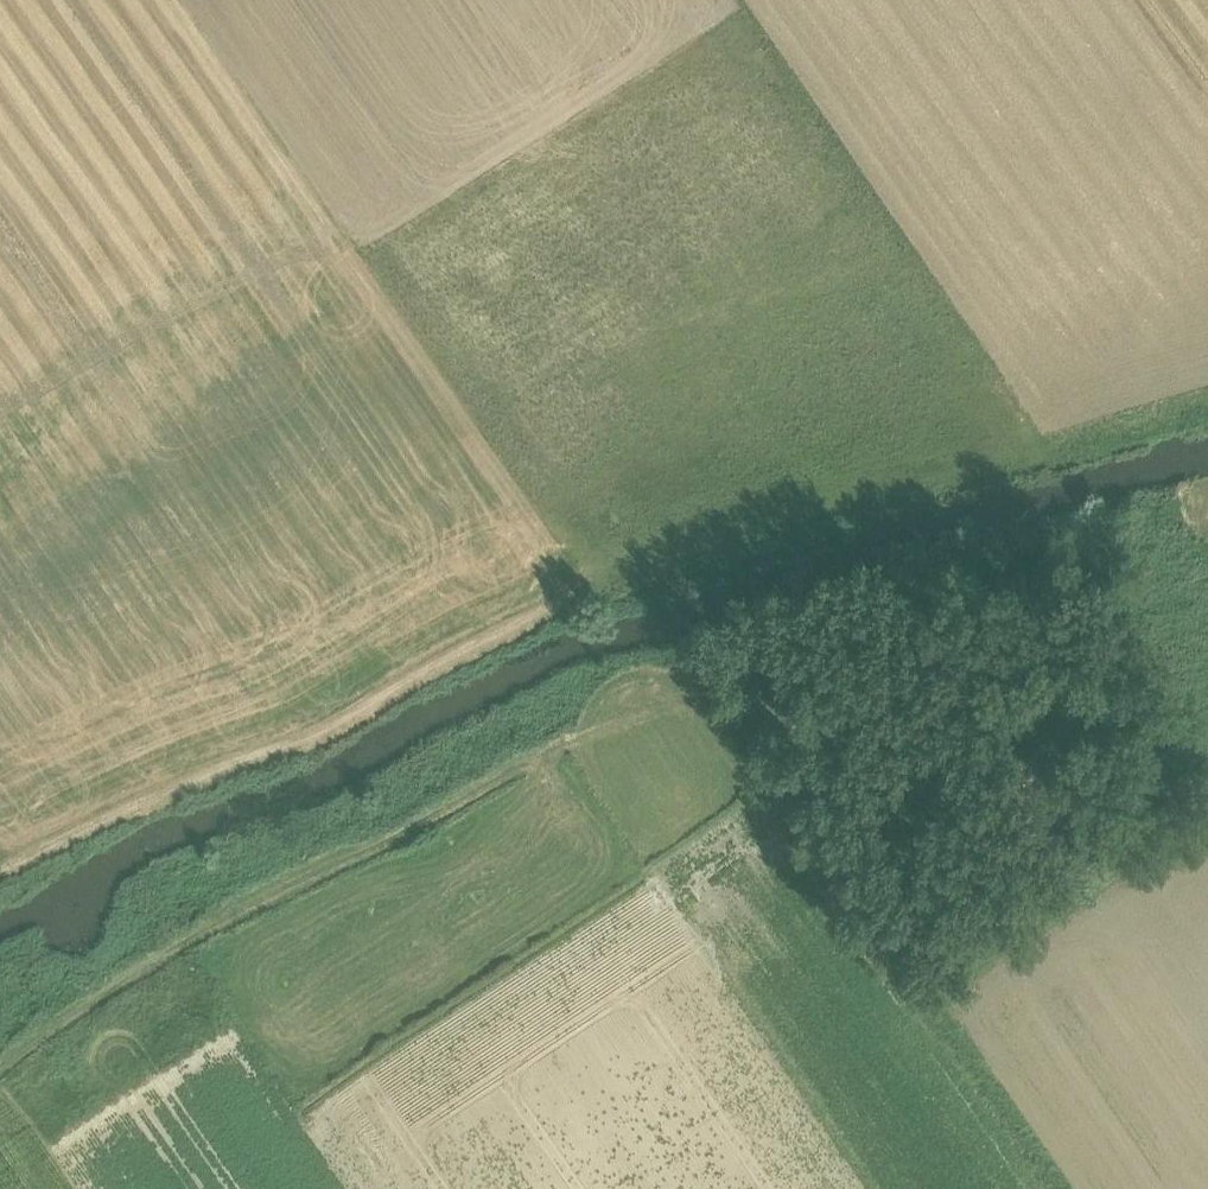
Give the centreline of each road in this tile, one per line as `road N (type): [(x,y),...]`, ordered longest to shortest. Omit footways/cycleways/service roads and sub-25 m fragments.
road 1 (track): [(1207,802),(1178,802),(1108,771),(1000,701),(918,680),(820,698),(752,730)]

